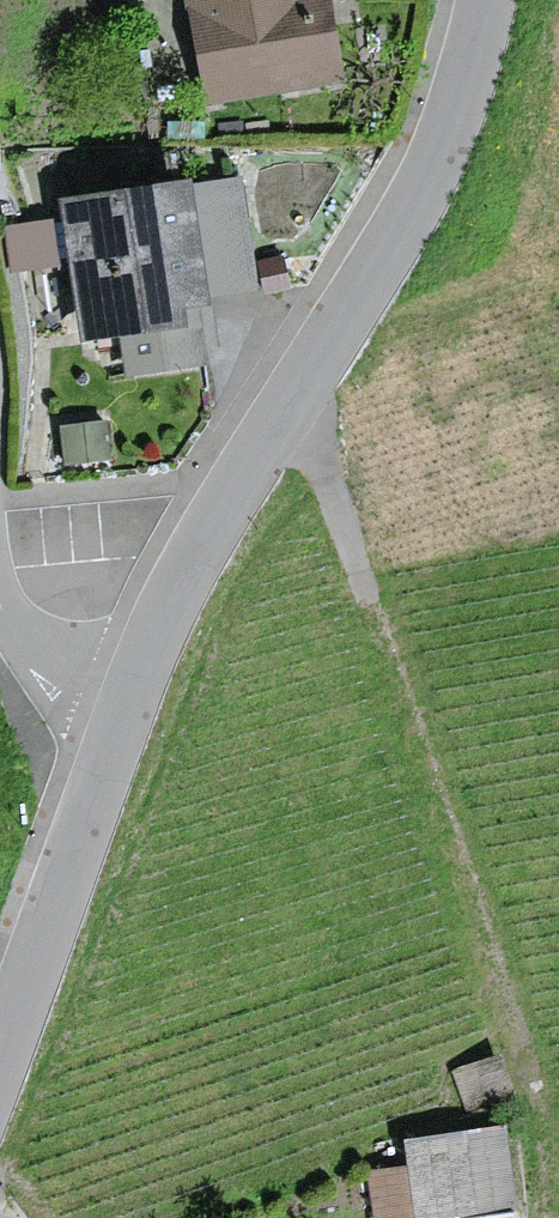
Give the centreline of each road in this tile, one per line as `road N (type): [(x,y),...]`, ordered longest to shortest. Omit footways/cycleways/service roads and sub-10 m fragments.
road 1 (residential): [(127,703),(213,525),(422,189),(469,76),(489,0)]
road 2 (track): [(281,415),(325,471),(531,1079)]
road 3 (residential): [(0,1054),(127,703)]
road 4 (residential): [(0,599),(58,665),(127,703)]

